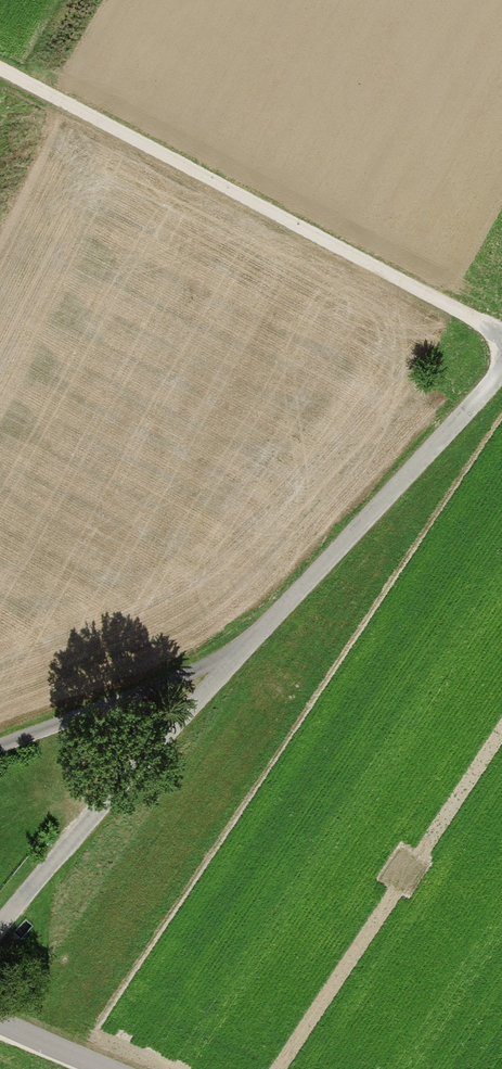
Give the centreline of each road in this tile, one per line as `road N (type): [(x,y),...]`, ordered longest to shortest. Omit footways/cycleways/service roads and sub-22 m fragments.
road 1 (track): [(501,355),(0,84)]
road 2 (unclassified): [(501,367),(225,660)]
road 3 (unclassified): [(225,660),(0,949)]
road 4 (residential): [(225,660),(0,751)]
road 5 (residential): [(112,1068),(0,1022)]

